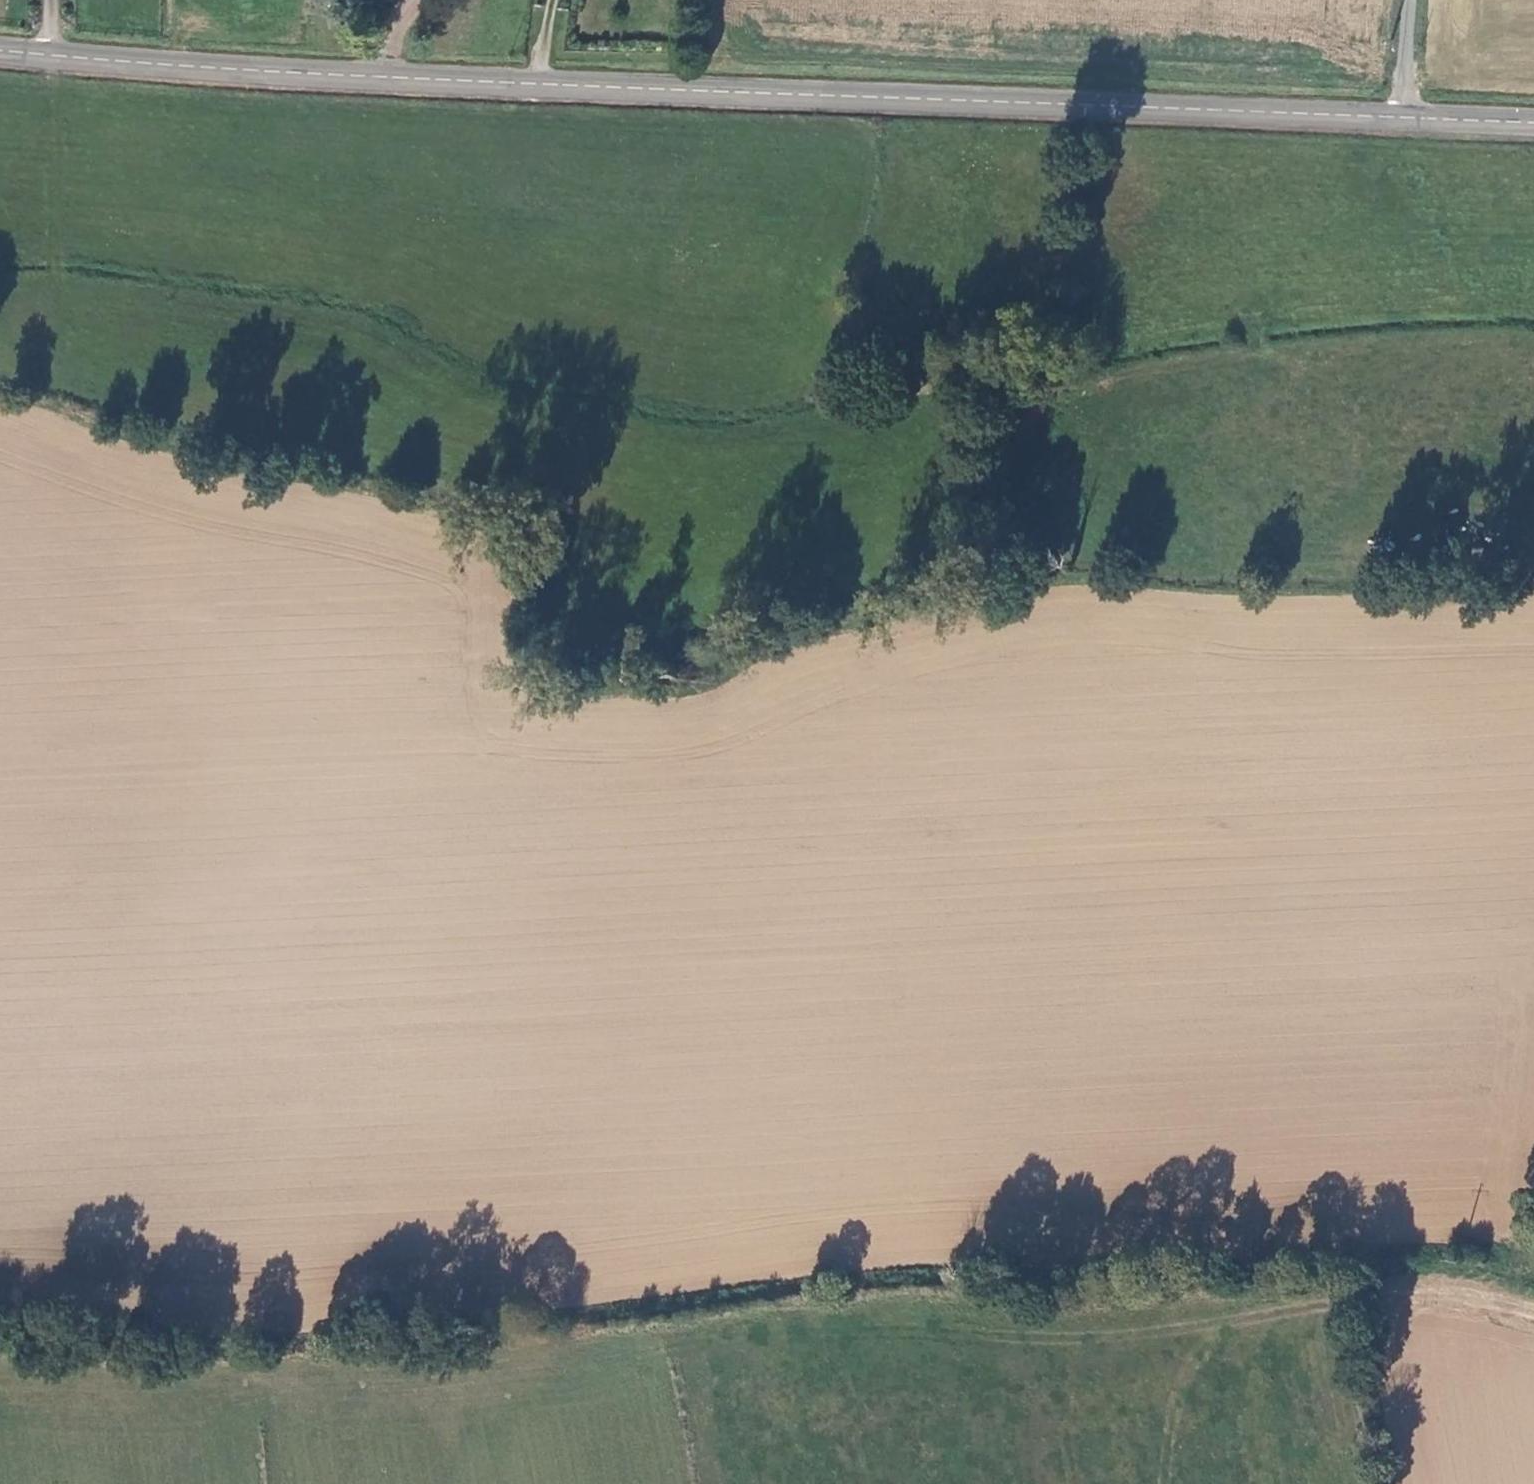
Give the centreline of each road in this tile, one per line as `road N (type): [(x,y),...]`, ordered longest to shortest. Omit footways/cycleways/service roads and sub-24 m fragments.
road 1 (secondary): [(1401,118),(303,73),(0,49)]
road 2 (secondary): [(1533,122),(1401,118)]

